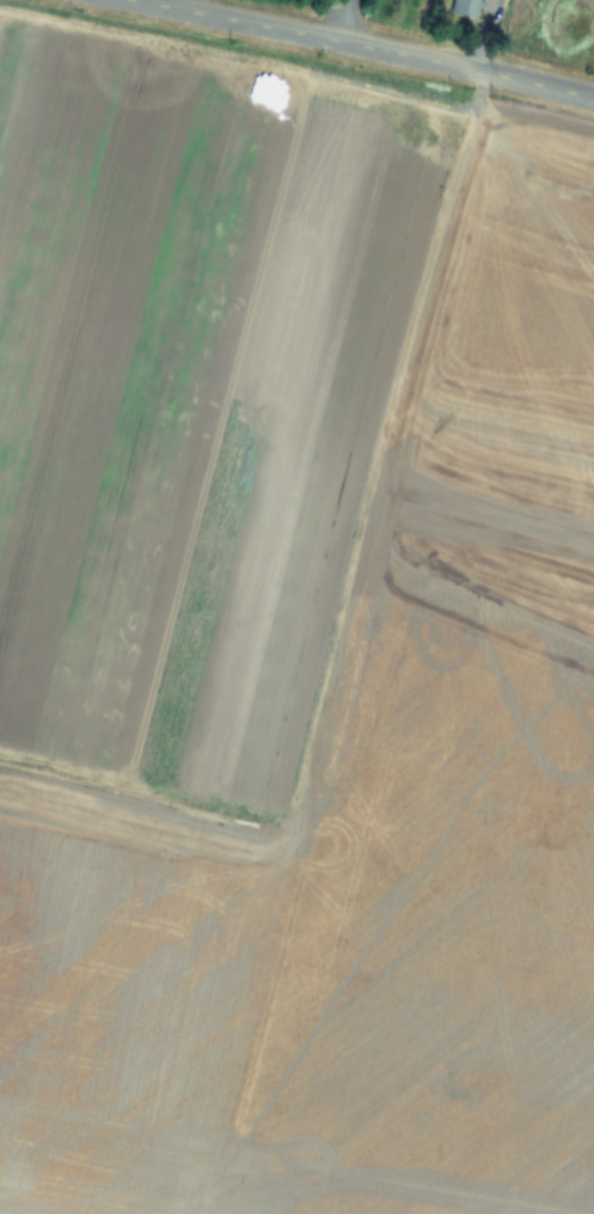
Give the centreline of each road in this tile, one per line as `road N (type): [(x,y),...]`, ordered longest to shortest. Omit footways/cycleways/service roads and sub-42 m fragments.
road 1 (residential): [(593,96),(143,0)]

